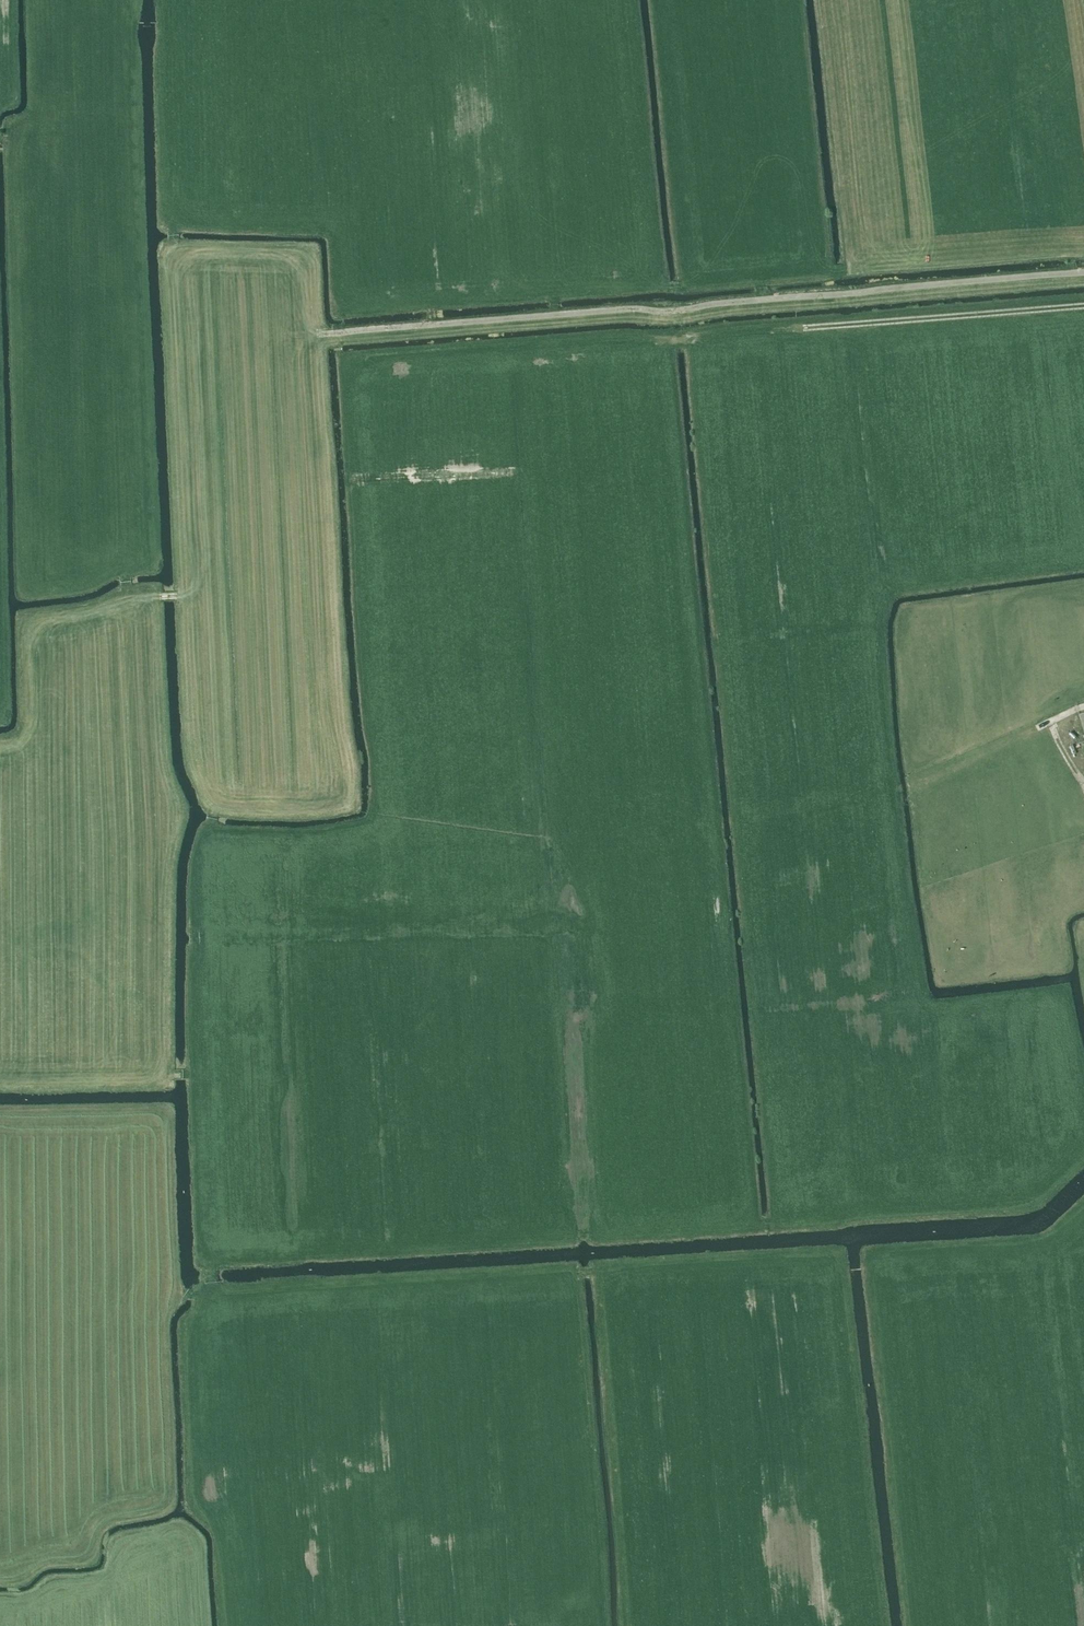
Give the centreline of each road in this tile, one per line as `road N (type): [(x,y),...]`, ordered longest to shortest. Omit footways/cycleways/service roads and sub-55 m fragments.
road 1 (track): [(1083,273),(319,333)]
road 2 (track): [(1083,305),(801,330)]

